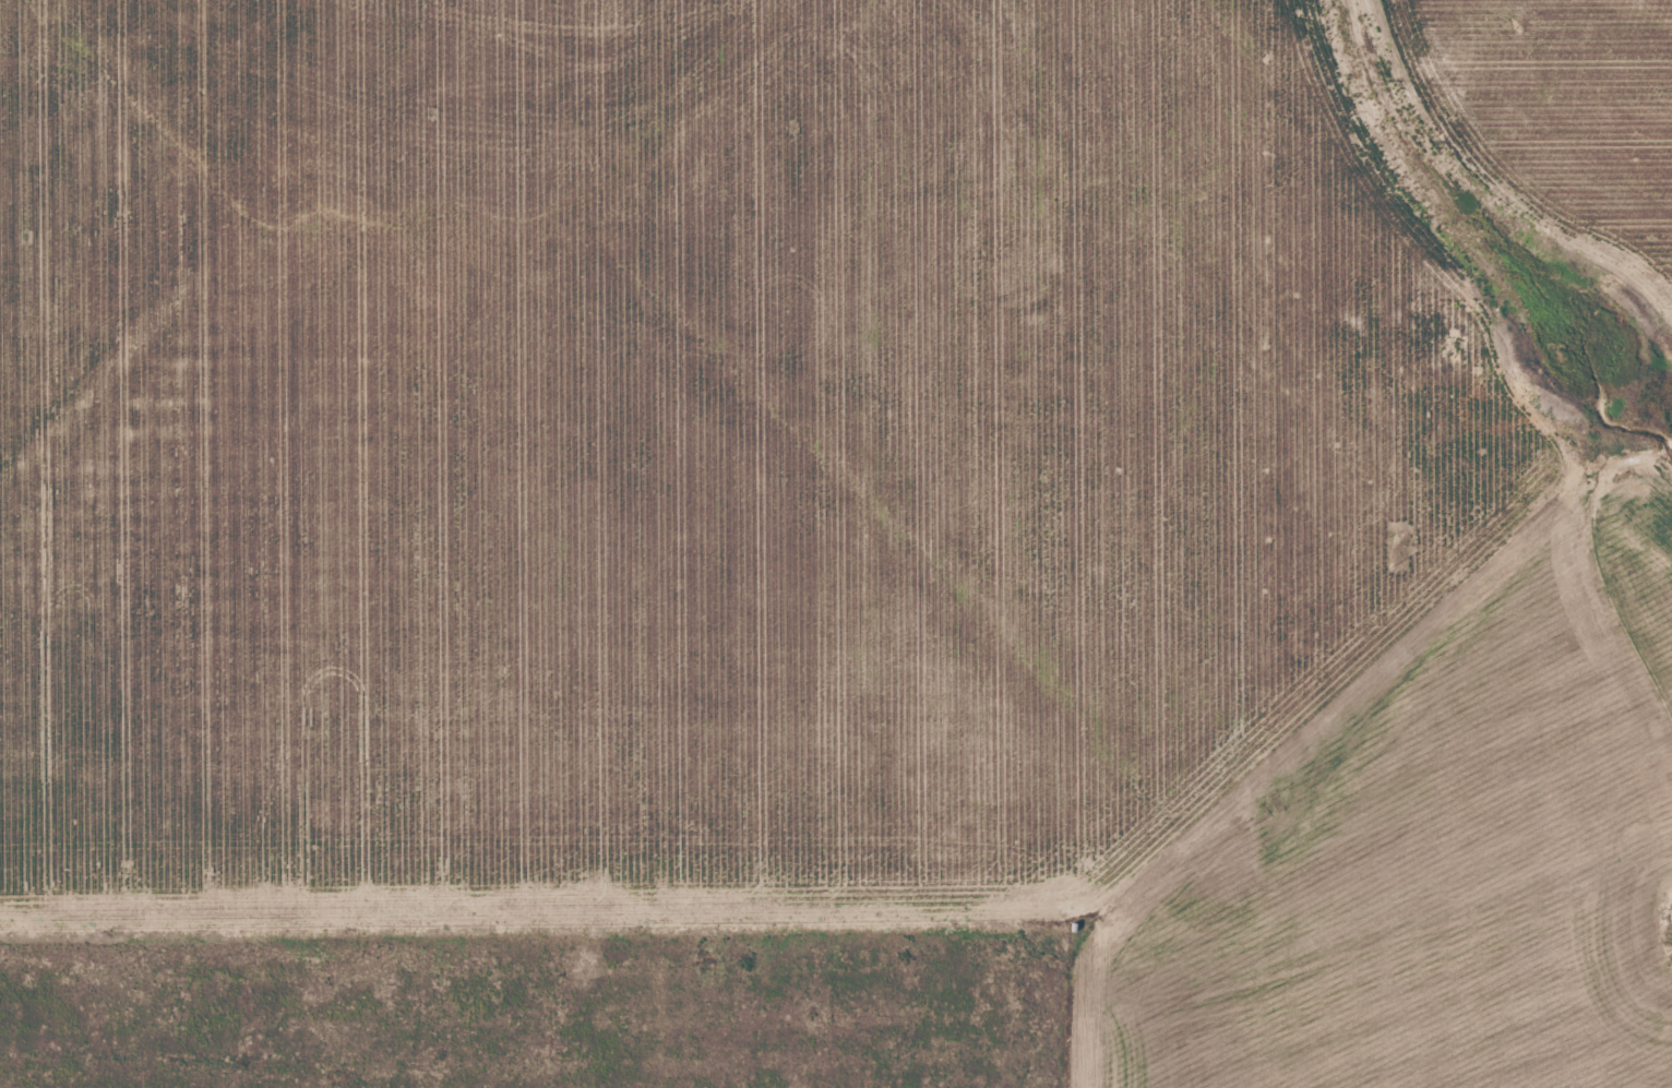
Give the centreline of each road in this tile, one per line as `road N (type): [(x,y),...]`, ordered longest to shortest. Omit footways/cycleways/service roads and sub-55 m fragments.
road 1 (residential): [(1671,672),(1575,501),(1592,463),(1671,436)]

